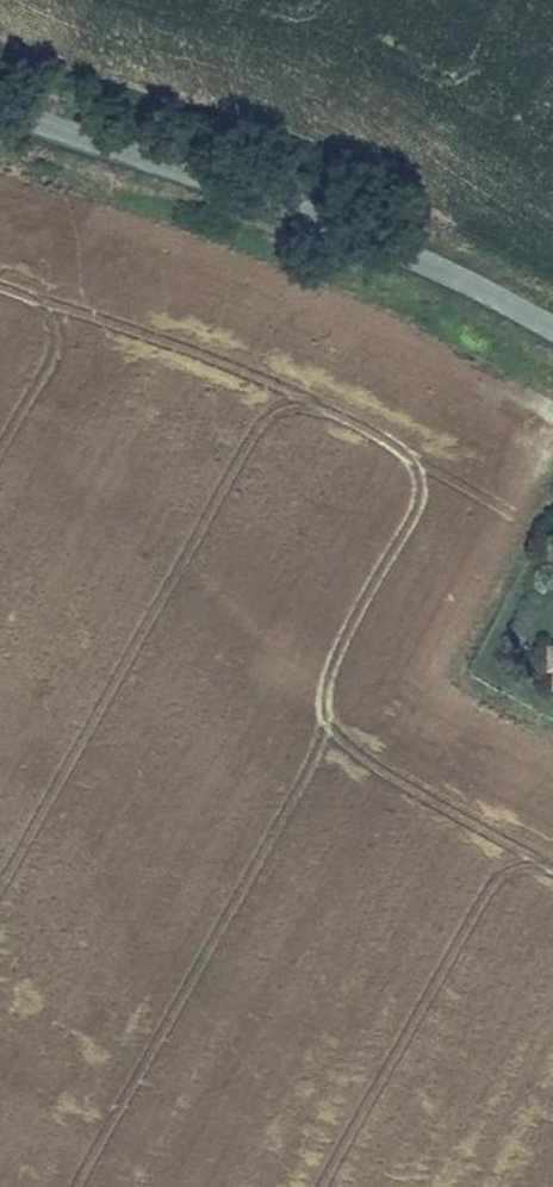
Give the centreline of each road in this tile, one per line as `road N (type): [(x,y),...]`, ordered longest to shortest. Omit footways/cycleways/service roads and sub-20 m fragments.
road 1 (residential): [(0,103),(355,231),(552,329)]

